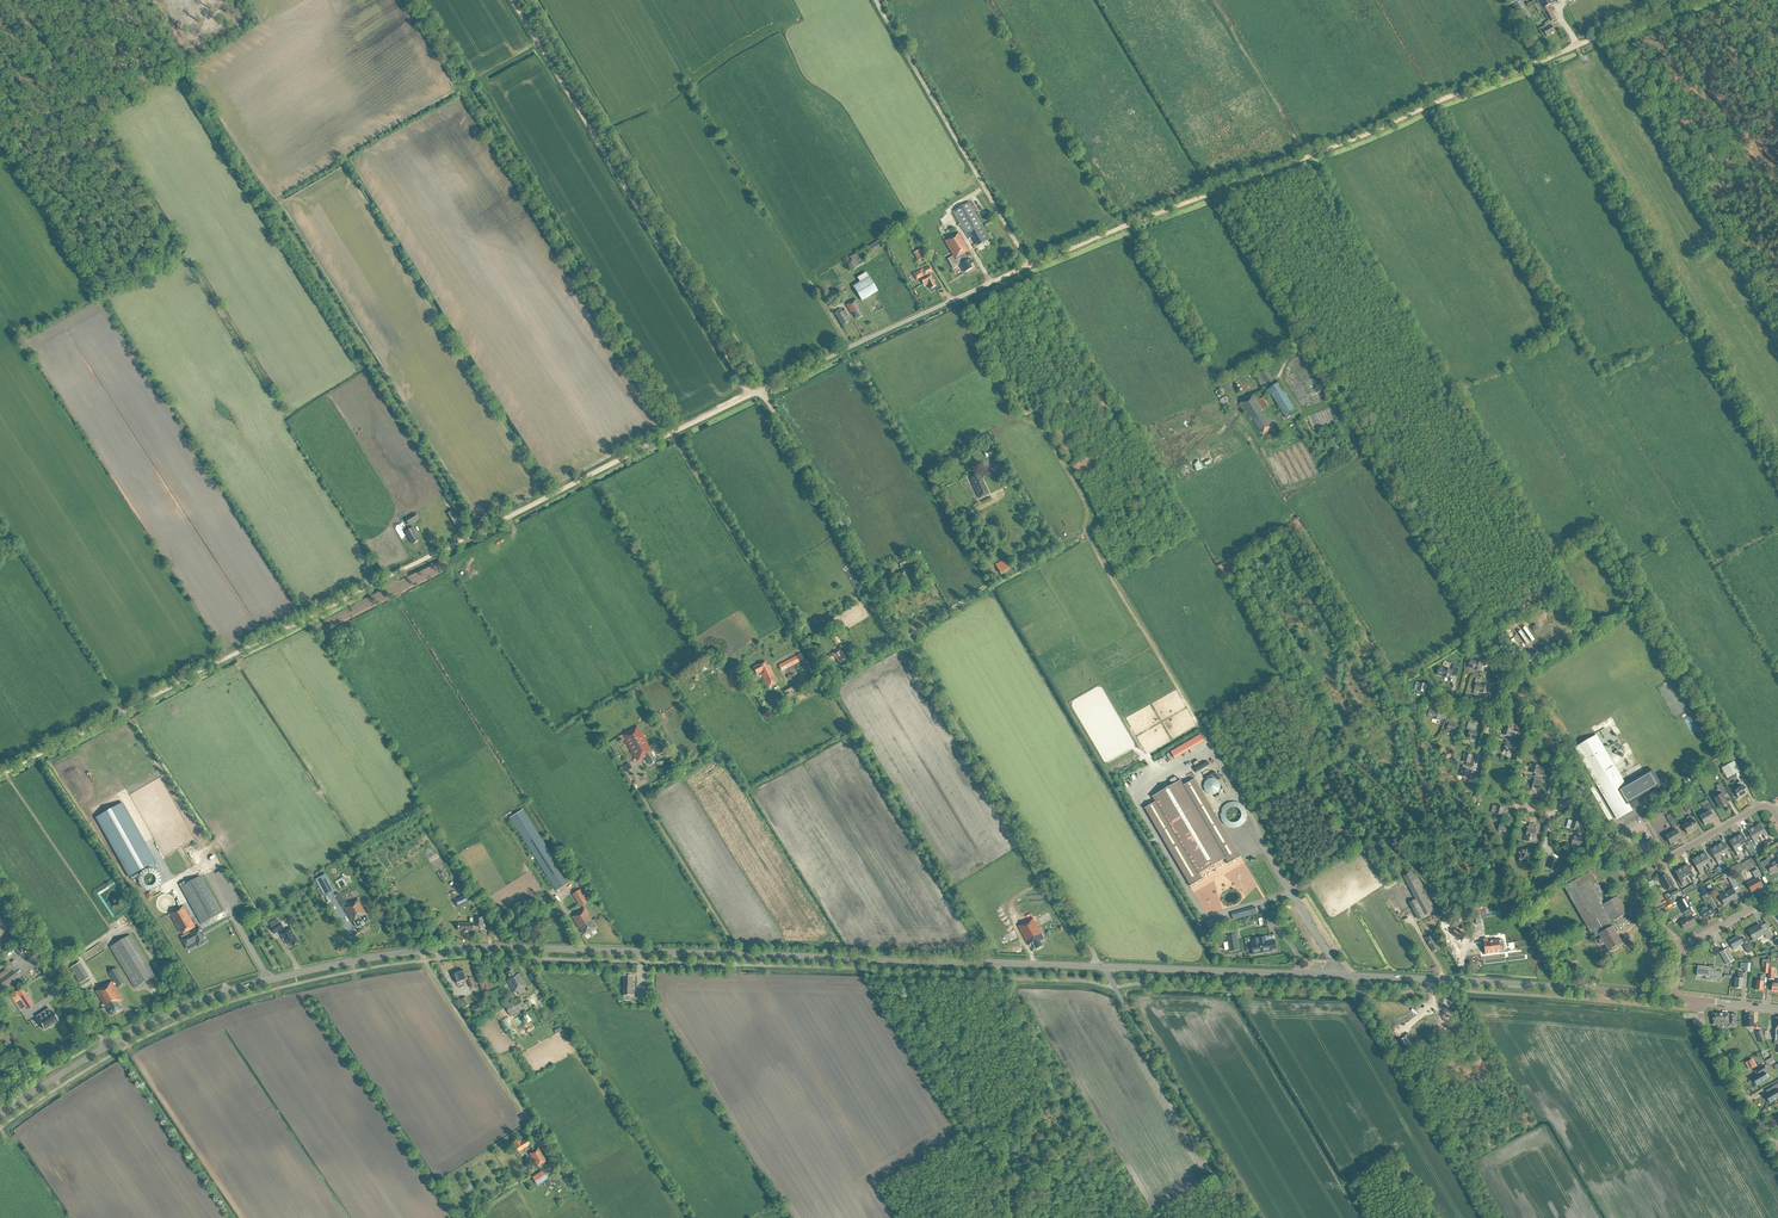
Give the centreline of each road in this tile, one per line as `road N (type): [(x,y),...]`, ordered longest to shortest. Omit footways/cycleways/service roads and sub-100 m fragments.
road 1 (tertiary): [(1101,967),(489,947),(314,969)]
road 2 (track): [(0,774),(677,430)]
road 3 (unclassified): [(1101,967),(760,390)]
road 4 (track): [(1526,699),(1217,192)]
road 5 (tertiary): [(1674,996),(1101,967)]
road 6 (track): [(1030,266),(1547,59)]
road 7 (track): [(752,394),(513,0)]
road 8 (tertiary): [(0,1115),(161,1019),(314,969)]
road 9 (track): [(1030,266),(872,0)]
road 10 (track): [(760,390),(1030,266)]
road 11 (unclassified): [(1252,1217),(1101,967)]
road 12 (track): [(998,497),(967,518),(994,578),(987,585),(868,661),(847,638)]
road 13 (track): [(677,430),(799,639),(800,651),(773,663)]
road 14 (track): [(735,954),(637,791),(637,772)]
road 15 (residential): [(1631,880),(1762,805),(1777,819)]
road 16 (unclassified): [(1777,1146),(1702,1030),(1701,1000)]
road 17 (track): [(1547,59),(1693,0)]

